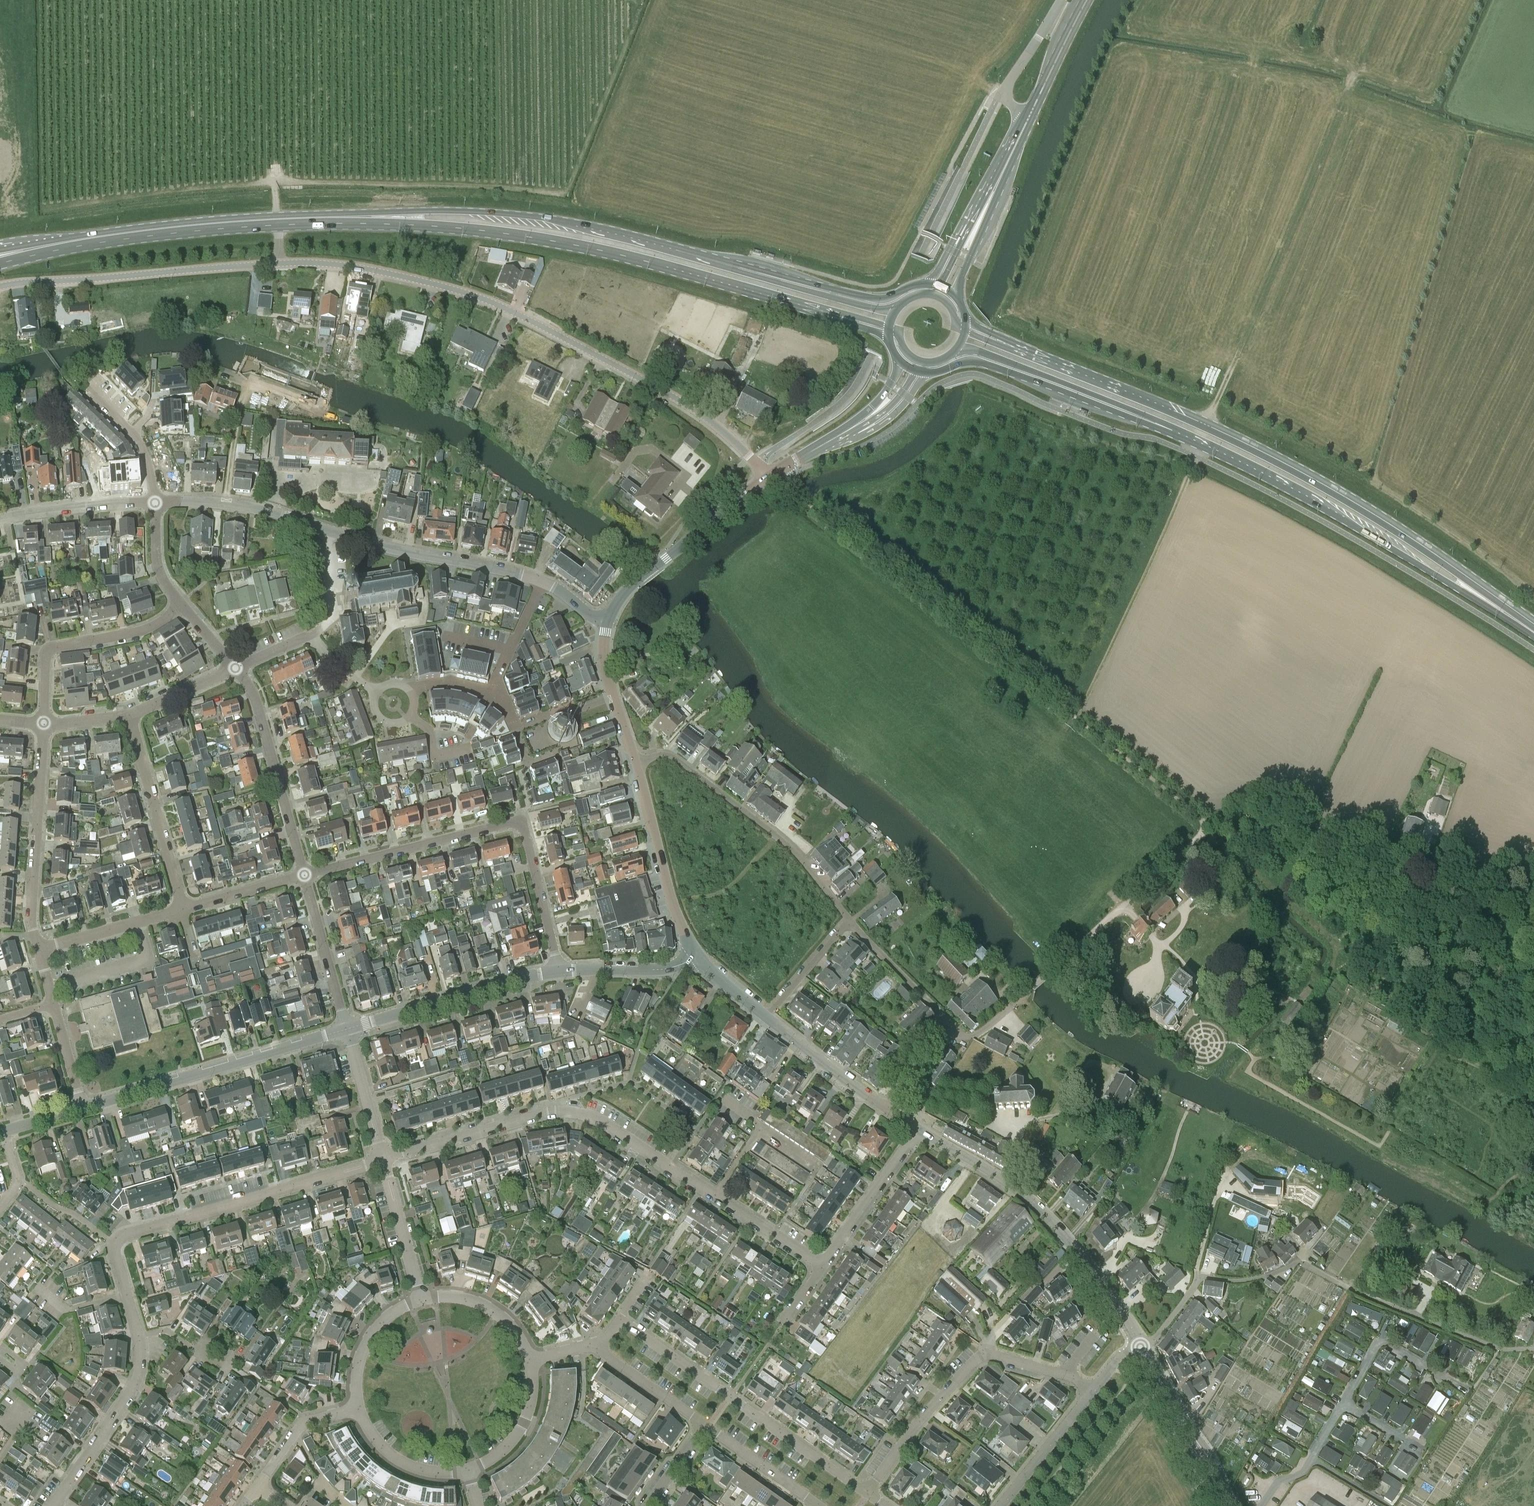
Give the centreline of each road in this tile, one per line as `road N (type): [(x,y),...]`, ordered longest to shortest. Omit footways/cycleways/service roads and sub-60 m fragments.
road 1 (unclassified): [(774,474),(698,411),(514,312),(387,273),(278,264),(0,286)]
road 2 (track): [(774,474),(1210,827)]
road 3 (primary): [(1491,600),(1323,484),(1010,345)]
road 4 (residential): [(821,1265),(580,1113),(552,1111),(382,1159)]
road 5 (primary): [(378,218),(621,254),(836,315)]
road 6 (residential): [(1533,1349),(1491,1346),(1301,1263),(1248,1281),(1202,1279),(1142,1347)]
road 7 (track): [(1210,827),(1339,946),(1533,1070)]
road 8 (residential): [(154,502),(262,509),(377,545),(543,581)]
road 9 (primary): [(1142,418),(1256,470),(1491,600)]
road 10 (residential): [(560,972),(521,824),(304,875)]
road 11 (primary): [(378,218),(165,230),(9,253)]
road 12 (track): [(1533,889),(1282,818),(1242,815),(1210,827)]
road 13 (tertiary): [(1142,1347),(1071,1242),(1036,1206),(917,1128)]
road 14 (primary): [(683,252),(501,214),(436,210),(378,218)]
road 15 (residential): [(867,1494),(620,1319)]
road 16 (track): [(1076,719),(1202,444)]
road 17 (residential): [(867,1494),(922,1417),(983,1355),(1064,1373),(1093,1392)]
road 18 (residential): [(382,1159),(115,1246)]
road 19 (residential): [(636,761),(658,755),(681,760),(786,843),(848,919)]
road 20 (residential): [(83,1108),(346,1028)]
road 21 (primary): [(930,284),(873,299),(683,252)]
road 22 (residential): [(38,950),(32,914),(44,723)]
road 23 (primary): [(926,373),(979,361),(1142,418)]
road 24 (tertiary): [(607,621),(630,587),(774,474)]
road 25 (residential): [(346,1028),(560,972)]
road 26 (primary): [(896,308),(857,304),(683,252)]
road 27 (residential): [(304,875),(255,702),(235,668)]
road 28 (residential): [(44,723),(48,651),(149,629),(183,606)]
road 29 (tertiary): [(696,958),(636,761)]
road 30 (residential): [(184,909),(129,715)]
road 31 (primary): [(956,350),(982,352),(1142,418)]
road 32 (residential): [(139,1339),(129,1398),(52,1505)]
road 33 (tertiary): [(1231,1505),(1142,1347)]
road 34 (residential): [(235,668),(308,635),(338,670),(378,692)]
road 35 (residential): [(821,1265),(917,1128)]
road 36 (residential): [(346,1028),(304,875)]
road 37 (residential): [(0,519),(154,502)]
road 38 (residential): [(184,909),(38,950)]
road 39 (residential): [(848,919),(954,1027)]
road 40 (tertiary): [(887,1108),(768,1016)]
road 41 (unclassified): [(1028,118),(1000,92),(1062,0)]
road 42 (residential): [(999,1505),(1093,1392)]
road 43 (residential): [(421,1299),(382,1159)]
road 44 (residential): [(421,1299),(389,1315),(367,1341),(356,1374),(359,1410)]
road 45 (residential): [(818,1505),(704,1425)]
road 46 (residential): [(560,972),(659,970),(696,958)]
road 47 (residential): [(530,1361),(514,1329),(486,1306),(421,1299)]
road 48 (residential): [(359,1410),(371,1435),(402,1463),(428,1472),(468,1470)]
road 49 (residential): [(468,1470),(501,1452),(524,1423),(530,1361)]
road 50 (residential): [(382,1159),(346,1028)]
road 51 (residential): [(359,1410),(306,1422),(258,1487)]
road 52 (primary): [(1028,118),(1086,0)]
road 53 (residential): [(704,1425),(598,1349)]
road 54 (residential): [(154,502),(138,438),(94,392)]
road 55 (residential): [(768,1016),(848,919)]
road 56 (residential): [(304,875),(184,909)]

